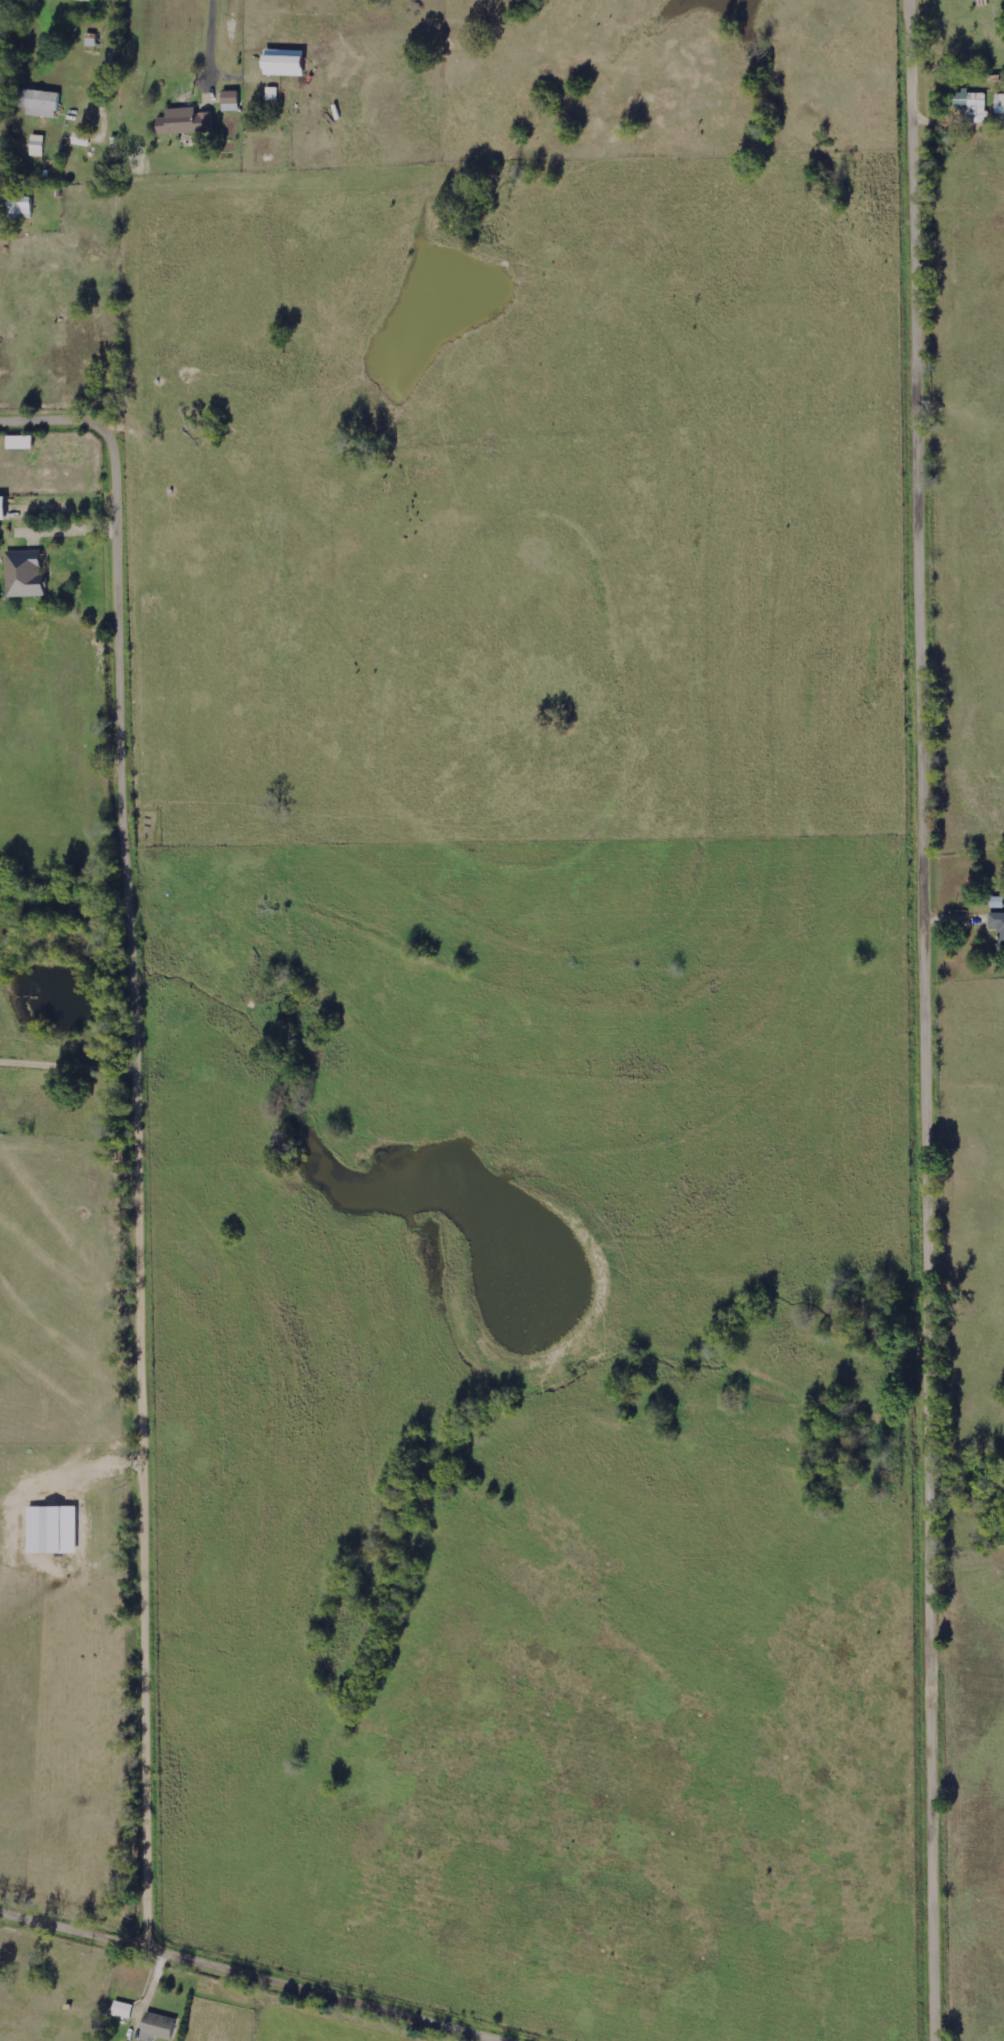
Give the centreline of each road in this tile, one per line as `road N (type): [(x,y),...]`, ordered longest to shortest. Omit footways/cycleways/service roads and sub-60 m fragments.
road 1 (residential): [(943,2040),(917,0)]
road 2 (residential): [(151,1953),(151,1467),(122,467),(117,444),(101,429),(0,427)]
road 3 (residential): [(494,2040),(0,1914)]

